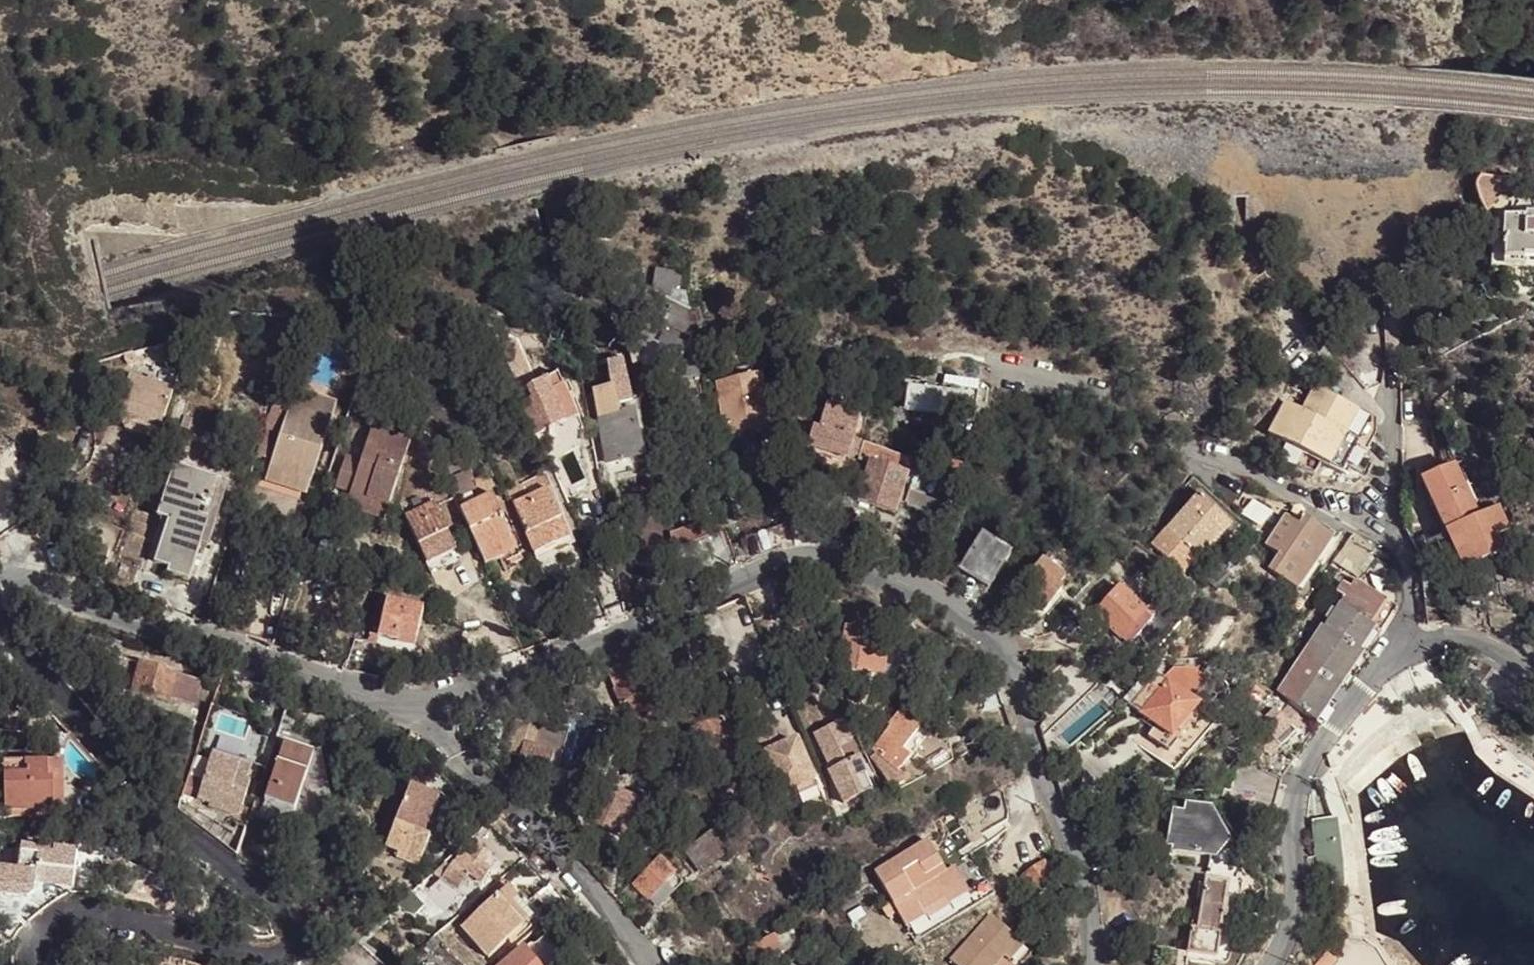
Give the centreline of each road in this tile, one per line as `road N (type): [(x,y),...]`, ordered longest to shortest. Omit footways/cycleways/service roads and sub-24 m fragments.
road 1 (residential): [(415,704),(496,689),(779,560),(829,559),(906,588),(977,624),(1008,658),(1070,844),(1094,964)]
road 2 (residential): [(0,625),(157,801),(292,919),(291,941),(274,961),(92,913),(67,919),(40,944),(33,964)]
road 3 (residential): [(1399,529),(1339,514),(1160,436),(1108,397),(993,363)]
road 4 (residential): [(0,579),(337,688),(415,704)]
road 5 (residential): [(1272,964),(1296,897),(1293,831),(1305,777),(1374,678),(1413,646)]
road 6 (residential): [(649,964),(632,933),(415,704)]
road 7 (residential): [(1392,378),(1399,529)]
road 8 (residential): [(1413,646),(1468,640),(1533,679)]

